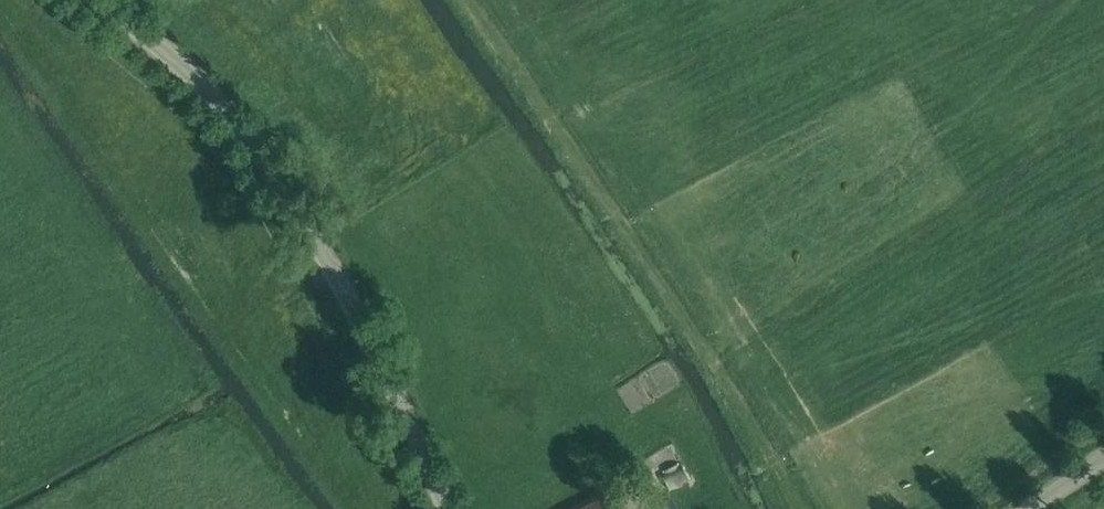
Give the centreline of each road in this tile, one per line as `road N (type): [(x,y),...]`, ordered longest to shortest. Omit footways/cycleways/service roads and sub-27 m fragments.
road 1 (unclassified): [(449,508),(349,269),(291,181),(108,0)]

